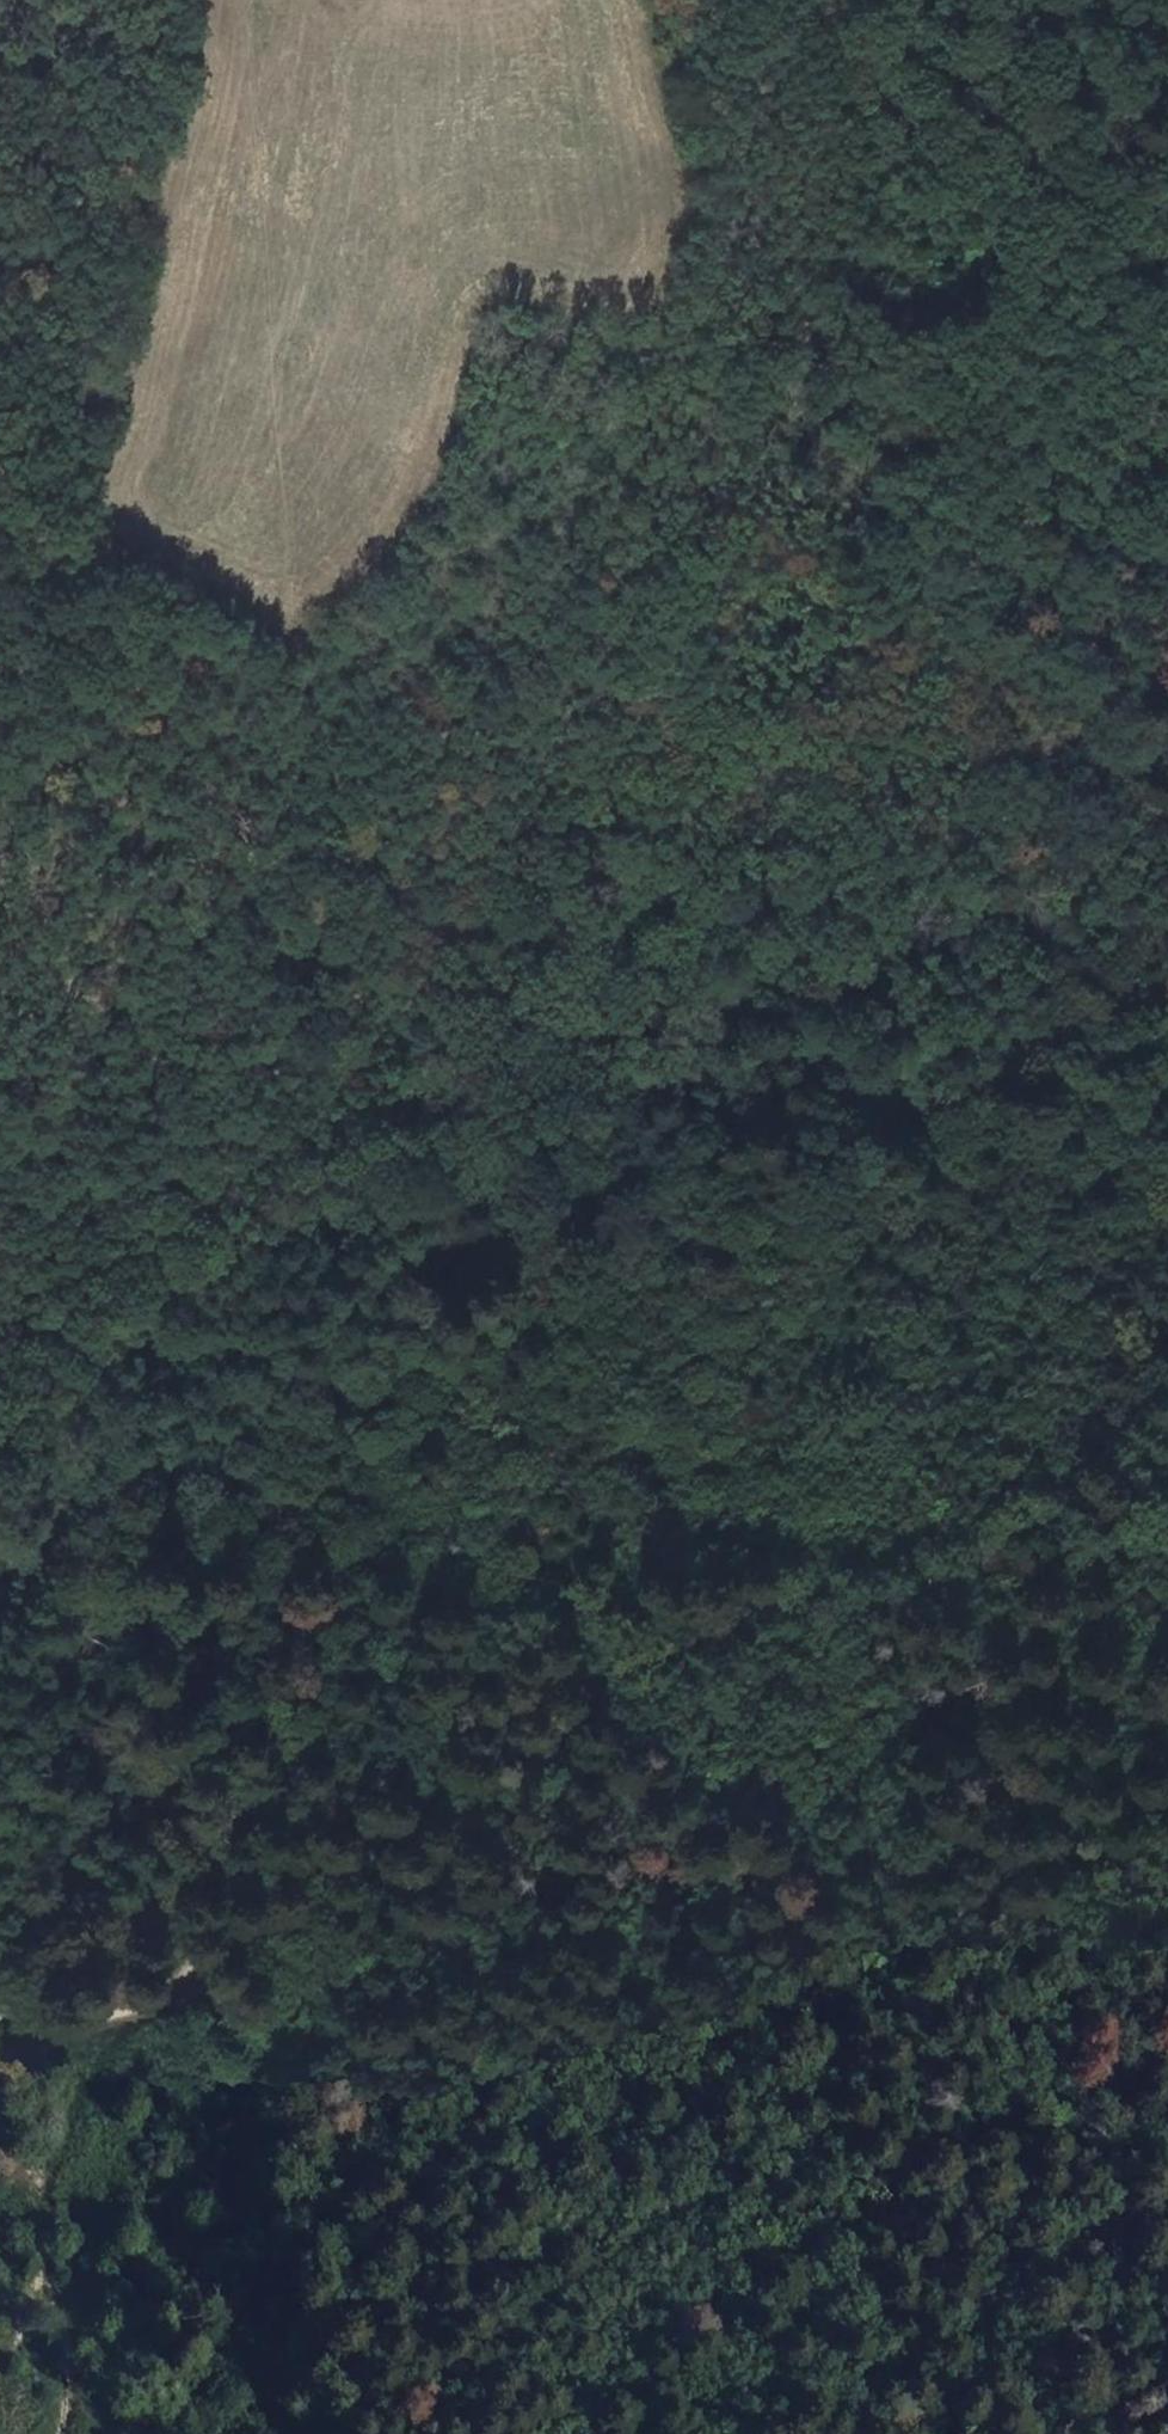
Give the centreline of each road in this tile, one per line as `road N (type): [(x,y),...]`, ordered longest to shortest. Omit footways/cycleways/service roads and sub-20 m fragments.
road 1 (track): [(1167,1858),(853,1866),(683,1892),(145,2012)]
road 2 (track): [(0,2026),(65,2030),(145,2012)]

